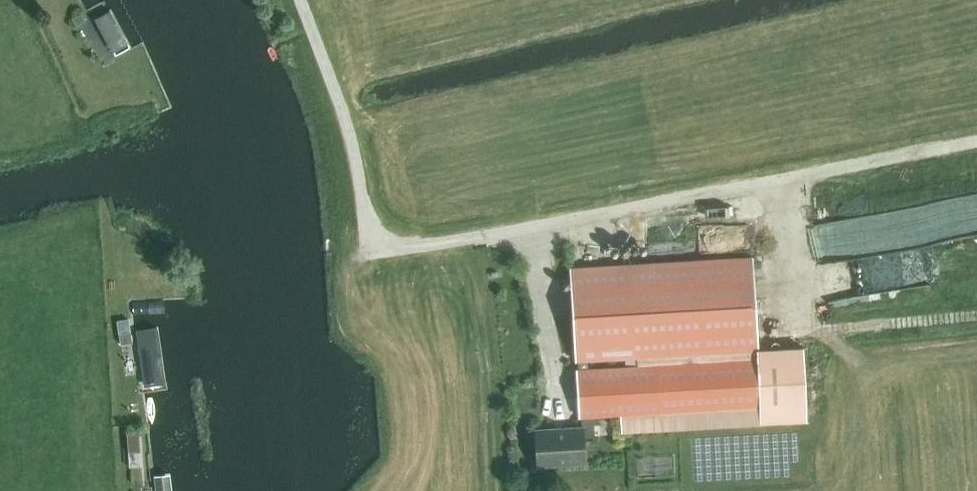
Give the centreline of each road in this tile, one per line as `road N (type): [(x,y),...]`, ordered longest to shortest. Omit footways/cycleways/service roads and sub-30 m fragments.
road 1 (track): [(976,140),(526,229)]
road 2 (unclassified): [(526,229),(368,252),(352,141),(301,0)]
road 3 (track): [(976,316),(784,333),(775,179)]
road 4 (track): [(114,324),(125,490)]

